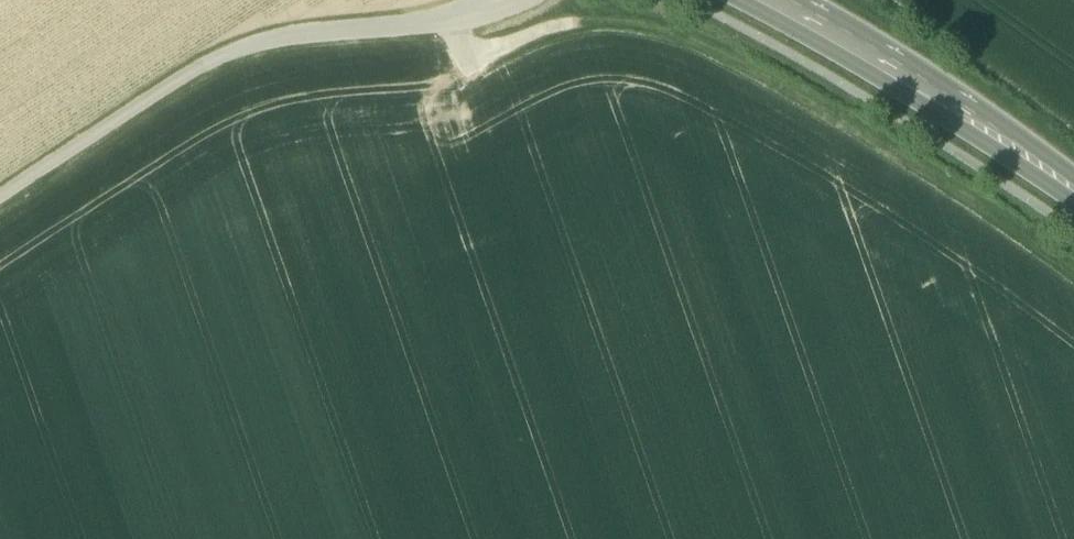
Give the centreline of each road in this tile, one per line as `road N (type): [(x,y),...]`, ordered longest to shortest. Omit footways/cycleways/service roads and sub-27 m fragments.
road 1 (unclassified): [(0,196),(216,59),(288,37),(452,19)]
road 2 (secondary): [(770,0),(1073,190)]

